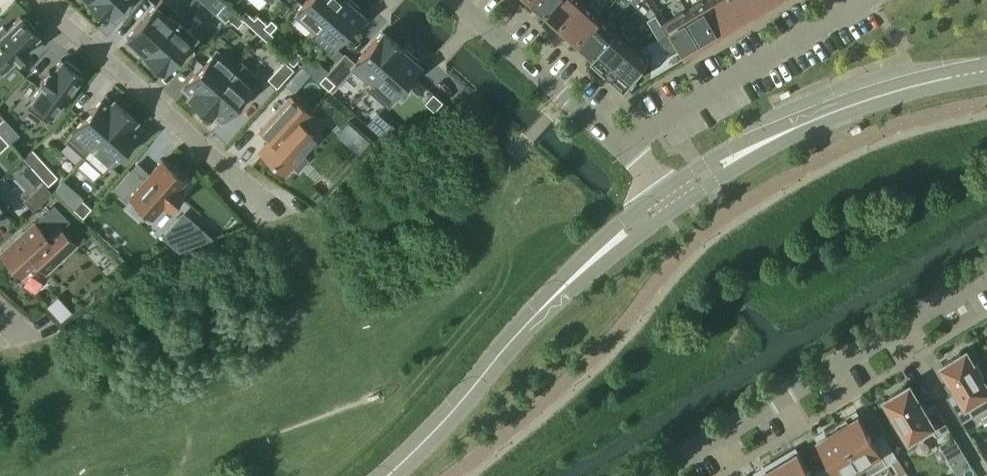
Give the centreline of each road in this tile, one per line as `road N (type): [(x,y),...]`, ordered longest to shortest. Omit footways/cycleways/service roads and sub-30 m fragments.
road 1 (tertiary): [(389,475),(604,248),(674,193)]
road 2 (residential): [(986,275),(656,475)]
road 3 (tertiary): [(674,193),(795,119),(986,71)]
road 4 (residential): [(39,0),(279,214)]
road 5 (residential): [(627,145),(872,0)]
road 6 (residential): [(463,0),(627,145)]

